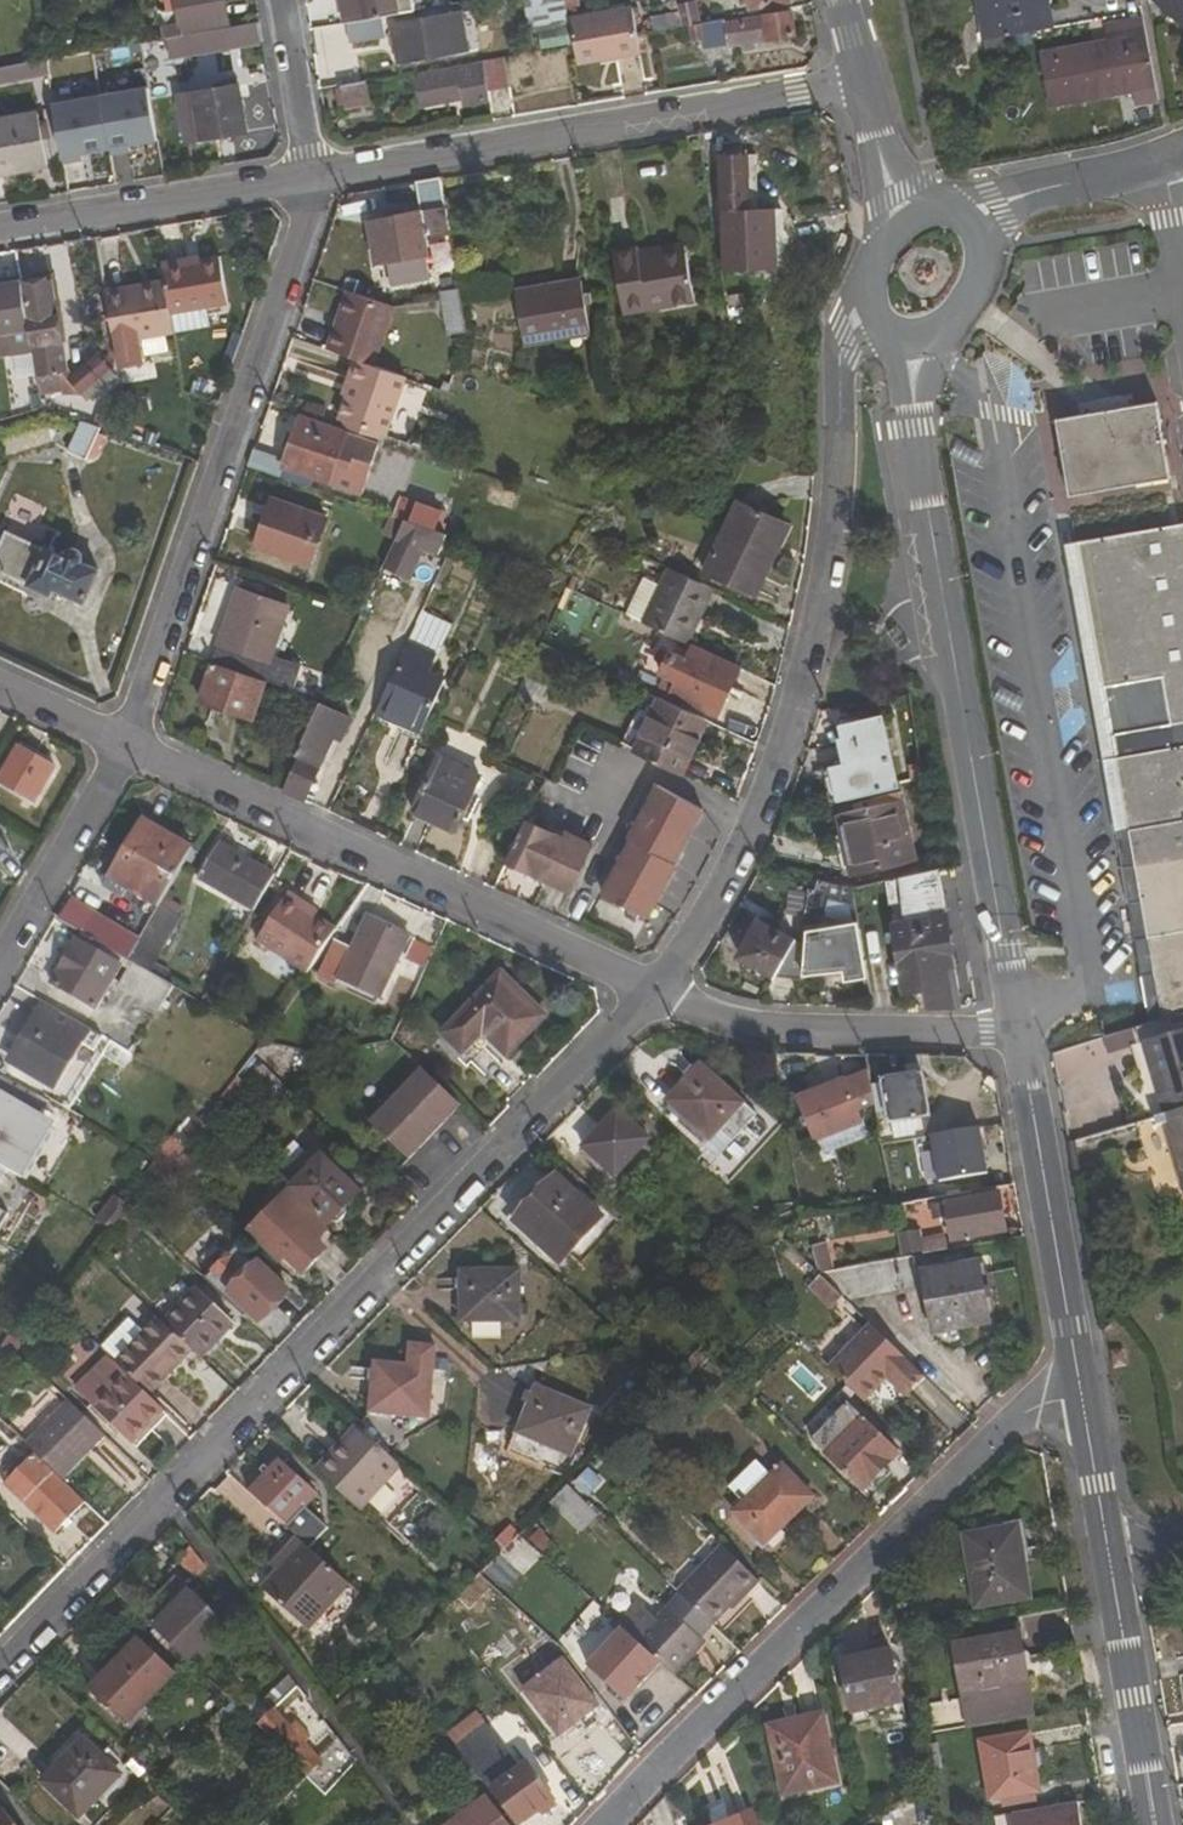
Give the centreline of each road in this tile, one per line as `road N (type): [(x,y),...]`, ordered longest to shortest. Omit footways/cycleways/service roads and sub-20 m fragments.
road 1 (residential): [(658,992),(0,1665)]
road 2 (residential): [(658,992),(750,823),(785,730),(828,561),(839,362)]
road 3 (residential): [(611,1824),(1020,1414),(1082,1395)]
road 4 (tertiary): [(1016,1033),(917,429)]
road 5 (residential): [(127,743),(309,212),(311,181)]
road 6 (residential): [(127,743),(658,992)]
road 7 (unclassified): [(311,181),(863,83)]
road 8 (tertiary): [(1082,1395),(1016,1033)]
road 9 (residential): [(1016,1033),(771,1034),(658,992)]
road 10 (unclassified): [(0,230),(311,181)]
road 11 (tertiary): [(1157,1824),(1110,1560)]
road 12 (residential): [(0,962),(127,743)]
road 13 (residential): [(311,181),(280,0)]
road 14 (tertiary): [(1110,1560),(1082,1395)]
road 15 (residential): [(1182,155),(1042,190)]
road 16 (residential): [(0,686),(127,743)]

